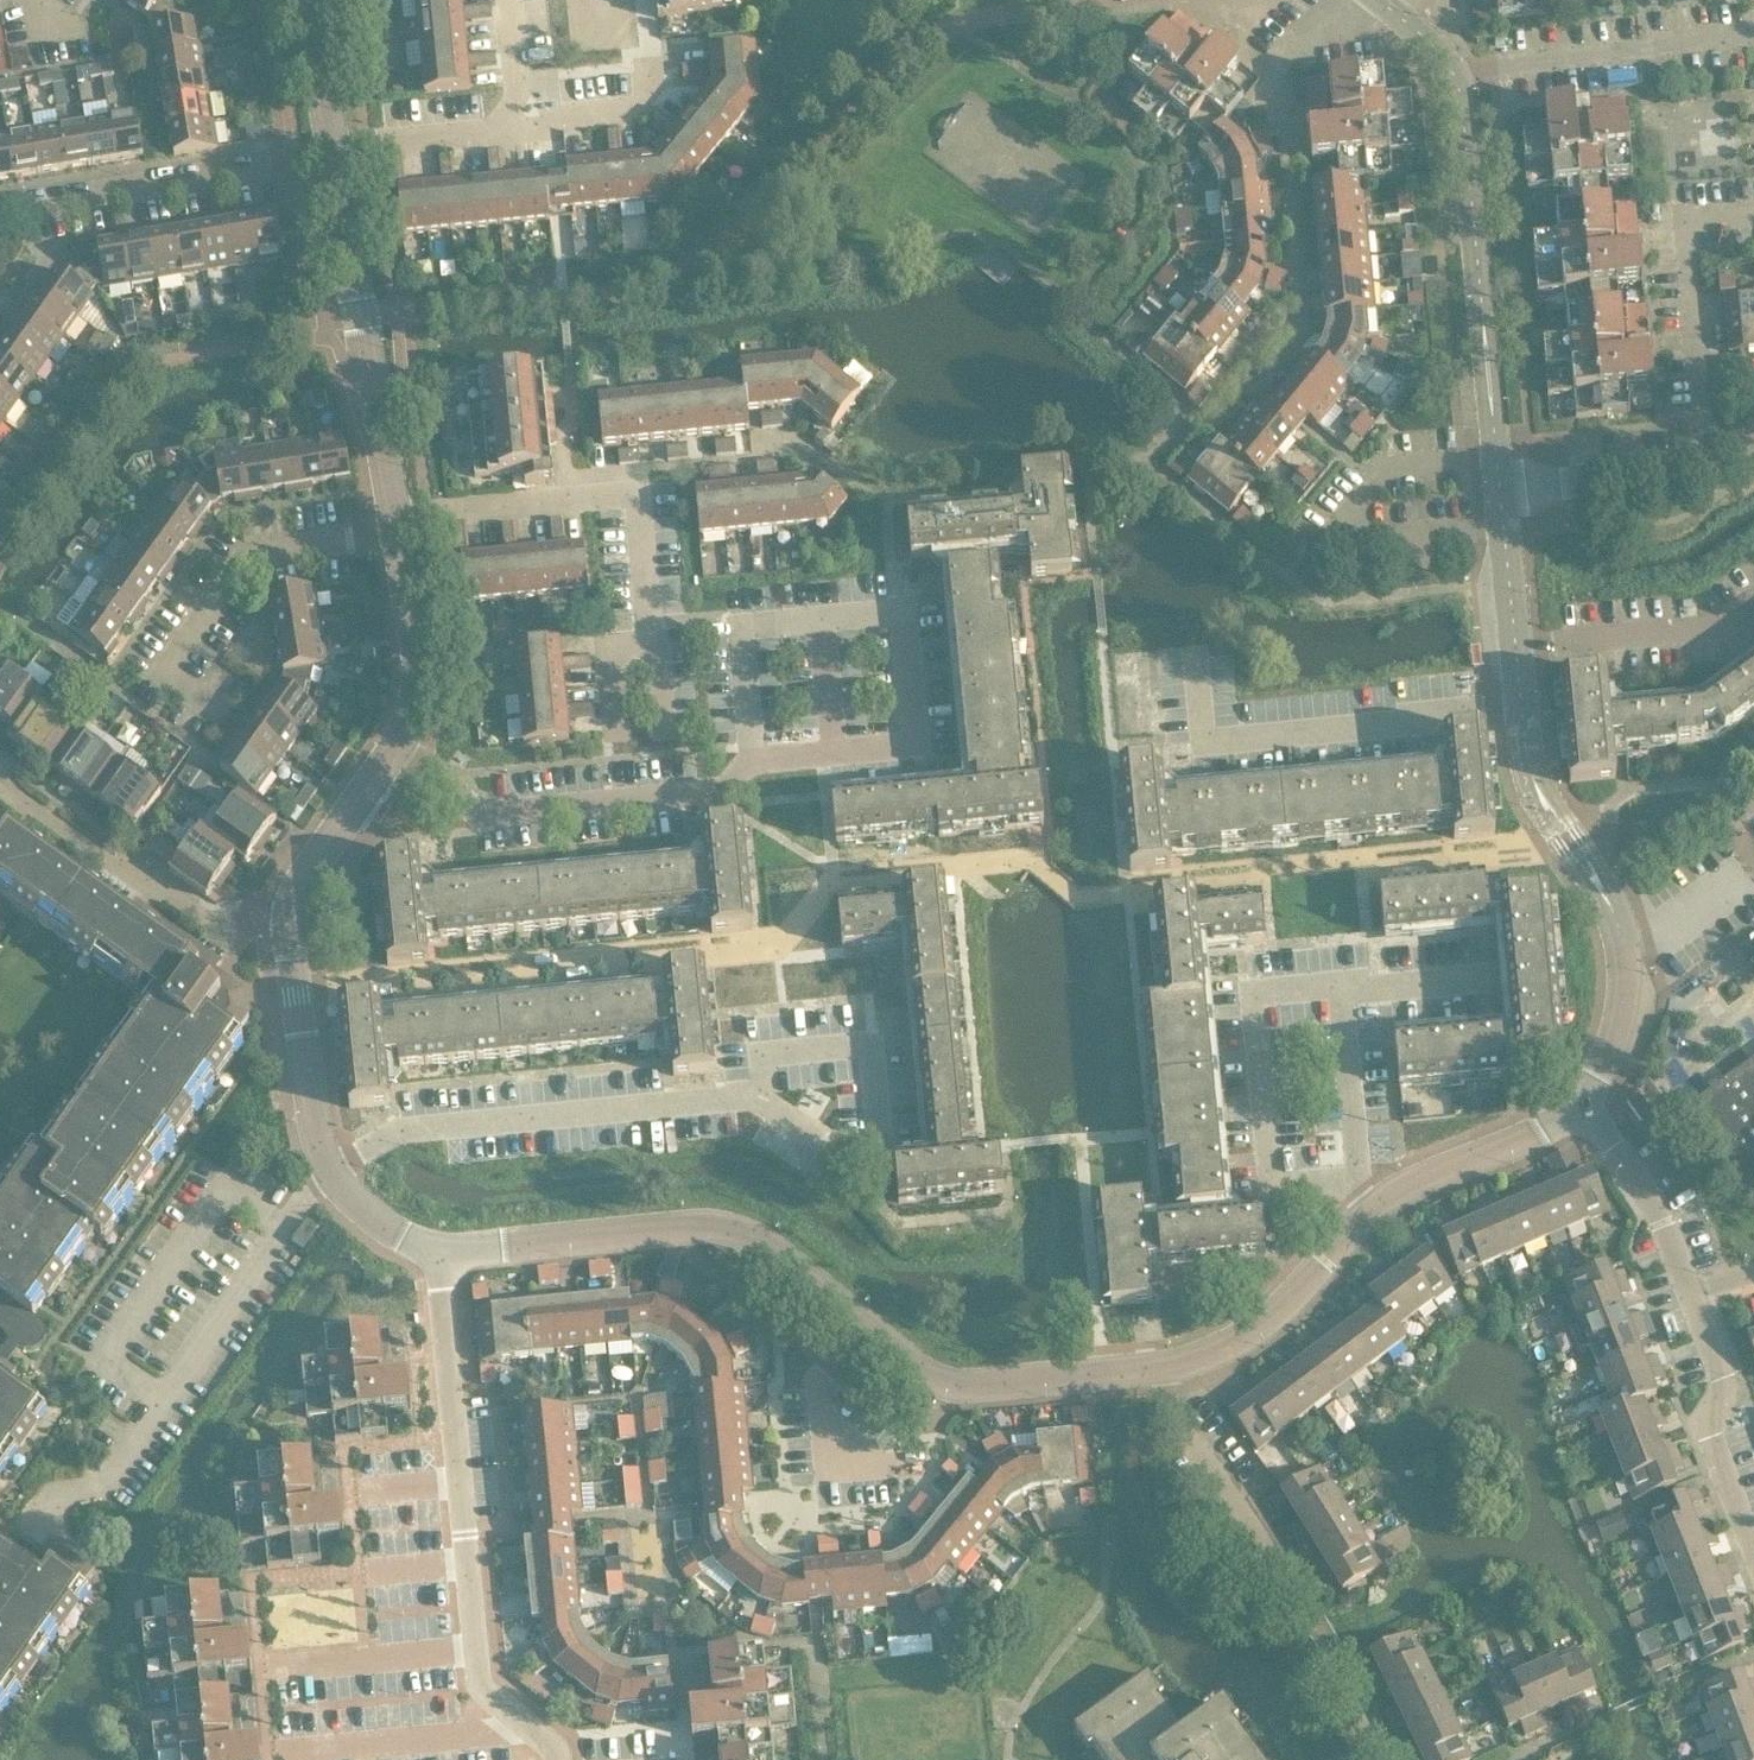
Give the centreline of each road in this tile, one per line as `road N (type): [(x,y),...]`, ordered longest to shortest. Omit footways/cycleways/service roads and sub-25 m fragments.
road 1 (residential): [(1165,1369),(953,1388),(923,1374),(768,1247),(726,1231),(440,1254)]
road 2 (residential): [(559,1759),(481,1676),(440,1254)]
road 3 (residential): [(334,1177),(315,1120),(291,931),(307,878),(395,753)]
road 4 (residential): [(1576,1111),(1625,1029),(1625,943),(1611,901),(1541,799),(1520,705)]
road 5 (residential): [(334,1177),(406,1133),(765,1097)]
road 6 (residential): [(1196,665),(1204,743),(1520,705)]
road 7 (residential): [(395,753),(480,814),(720,792),(758,761)]
road 8 (residential): [(652,645),(637,491),(400,524)]
road 9 (residential): [(1496,457),(1458,77)]
road 10 (residential): [(400,524),(334,152)]
road 11 (residential): [(1357,1181),(1265,1189),(1250,997),(1337,989)]
road 12 (residential): [(222,714),(168,674),(247,555),(400,524)]
road 13 (residential): [(1503,528),(1348,541),(1346,510),(1395,466),(1496,457)]
road 14 (residential): [(334,152),(0,213)]
road 15 (residential): [(281,1230),(242,1200),(220,1201),(118,1341),(109,1361),(164,1400)]
road 16 (residential): [(765,1097),(839,1147),(881,1142),(868,1047),(763,1058)]
road 17 (residential): [(1705,468),(1686,218),(1753,213)]
road 18 (residential): [(1753,40),(1747,34),(1660,41),(1625,56),(1458,77)]
road 19 (residential): [(840,752),(924,743),(911,614),(827,623)]
road 20 (residential): [(1753,1549),(1713,1434),(1715,1370),(1690,1297)]
road 21 (residential): [(1165,1369),(1221,1352),(1267,1323),(1370,1219)]
road 22 (residential): [(1288,1587),(1170,1418),(1165,1369)]
road 23 (residential): [(1515,647),(1715,628),(1753,600)]
road 24 (residential): [(395,753),(418,702),(424,660),(400,524)]
road 25 (residential): [(1370,1219),(1421,1185),(1496,1159),(1576,1111)]
road 26 (residential): [(1690,1297),(1644,1194),(1576,1111)]
road 27 (residential): [(827,623),(745,631),(758,761)]
road 28 (residential): [(164,1400),(281,1230)]
road 29 (residential): [(1500,490),(1705,468)]
road 30 (residential): [(1357,1181),(1337,989)]
road 31 (residential): [(651,58),(653,88),(643,104),(616,117),(503,131)]
road 32 (residential): [(49,1531),(72,1497),(110,1485),(164,1400)]
road 33 (residential): [(503,131),(334,152)]
road 34 (residential): [(334,152),(309,0)]
road 35 (residential): [(1337,989),(1472,976)]
road 36 (residential): [(503,131),(520,91),(509,0)]
road 37 (residential): [(440,1254),(381,1226),(334,1177)]
road 38 (residential): [(827,623),(840,752)]
road 39 (residential): [(652,645),(609,649),(618,732)]
road 40 (residential): [(1515,647),(1503,528)]

